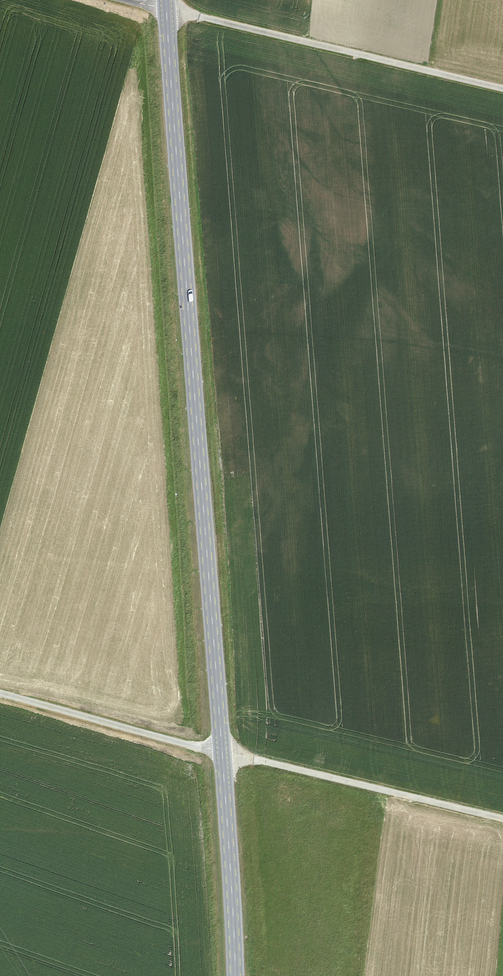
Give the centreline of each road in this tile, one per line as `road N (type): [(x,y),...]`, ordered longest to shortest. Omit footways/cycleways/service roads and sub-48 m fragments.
road 1 (secondary): [(232,975),(225,750),(167,0)]
road 2 (track): [(502,818),(0,690)]
road 3 (track): [(167,15),(502,93)]

